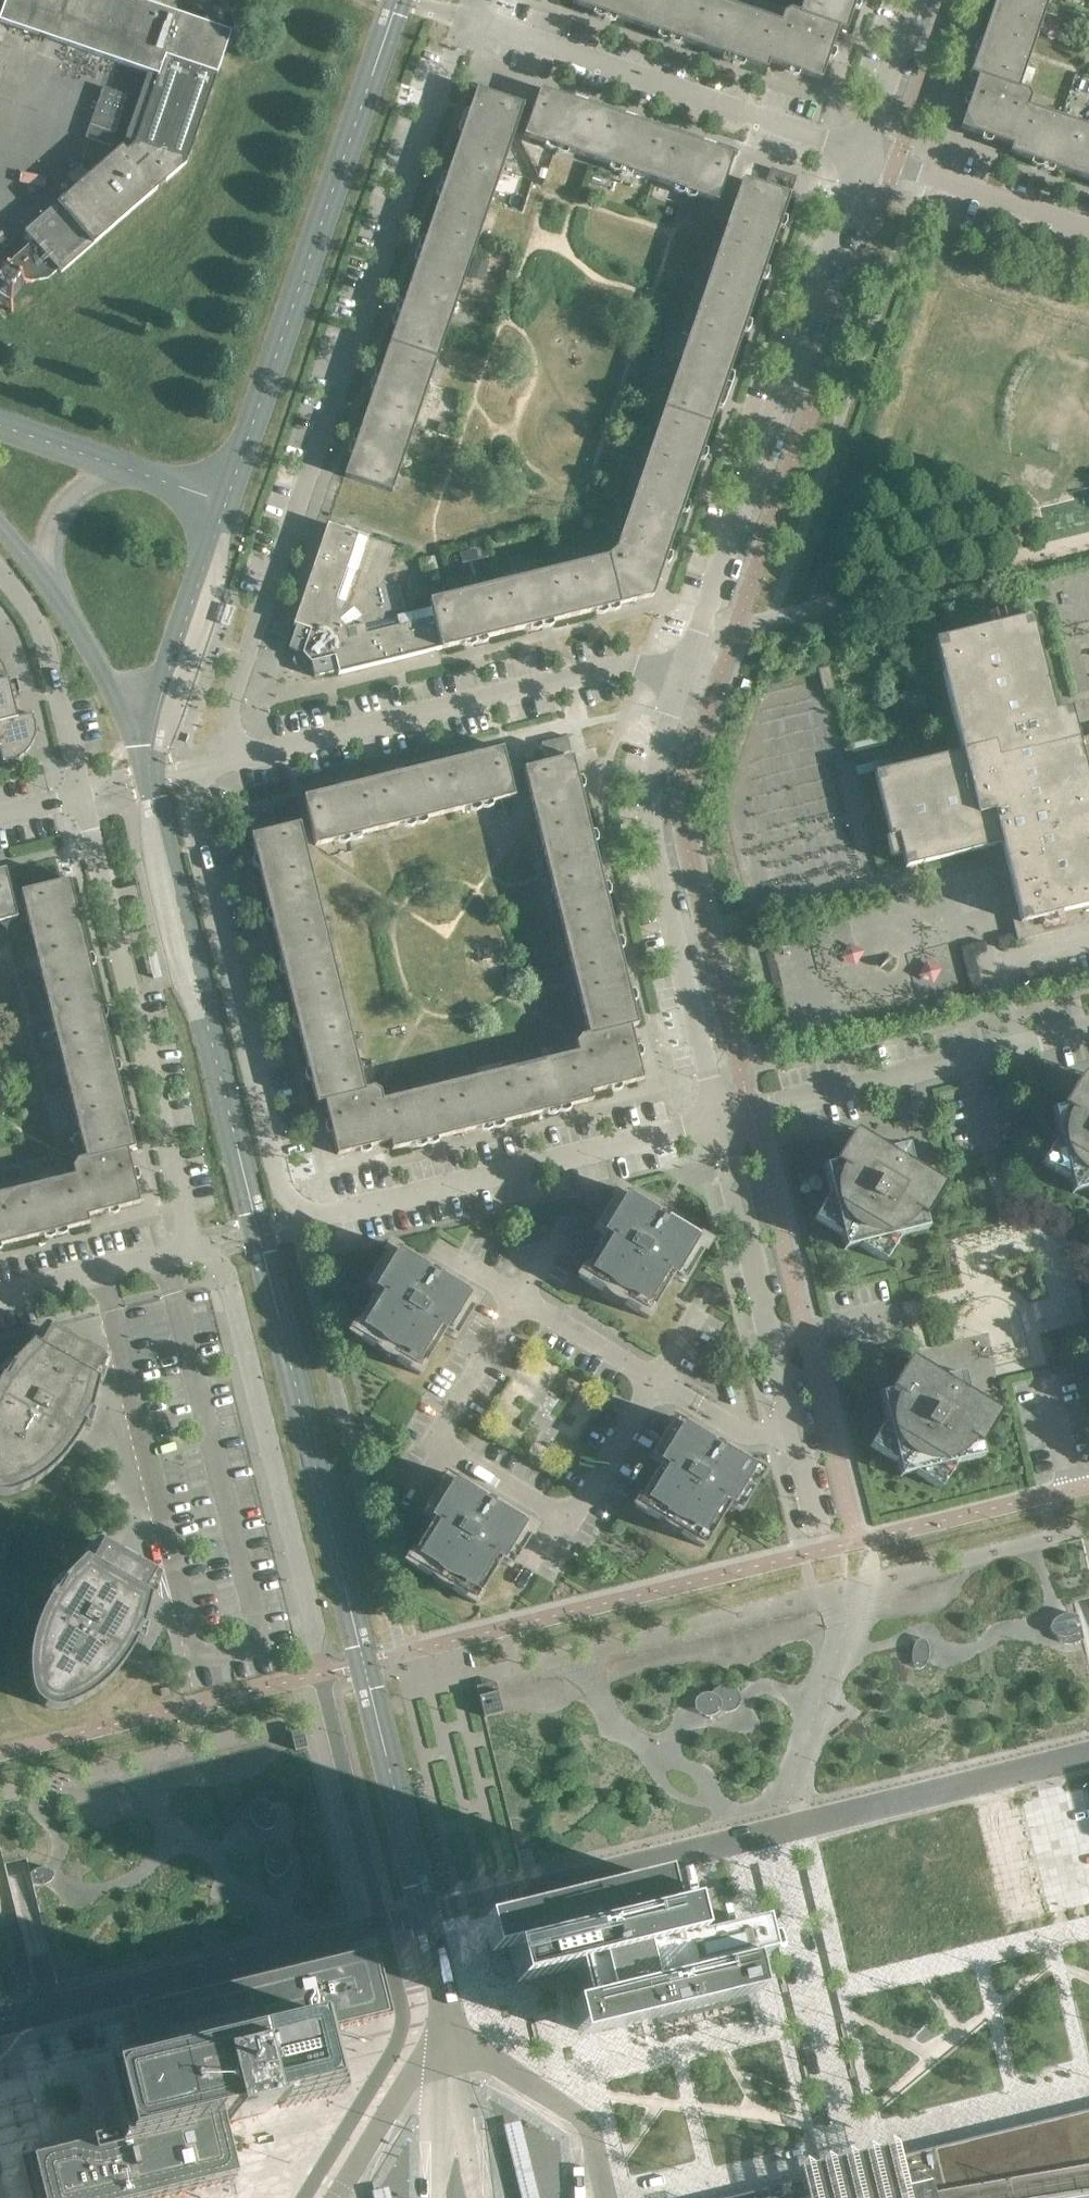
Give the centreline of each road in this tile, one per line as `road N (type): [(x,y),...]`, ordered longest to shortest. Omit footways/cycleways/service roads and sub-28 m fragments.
road 1 (unclassified): [(214,764),(207,825),(298,1221),(718,1119)]
road 2 (unclassified): [(468,23),(214,764)]
road 3 (unclassified): [(680,676),(859,150)]
road 4 (unclassified): [(214,764),(582,676),(642,667),(680,676)]
road 5 (unclassified): [(187,1251),(86,795)]
road 6 (unclassified): [(322,1671),(225,1269),(204,1247),(187,1251)]
road 7 (unclassified): [(718,1119),(647,816),(680,676)]
road 8 (unclassified): [(819,1549),(718,1119)]
road 9 (unclassified): [(859,150),(468,23)]
road 10 (unclassified): [(718,1119),(1088,1027)]
road 11 (unclassified): [(383,1927),(32,2013)]
road 12 (unclassified): [(86,795),(50,644),(0,570)]
road 13 (residential): [(859,150),(1088,226)]
road 14 (unclassified): [(0,1300),(187,1251)]
road 15 (unclassified): [(859,150),(911,0)]

